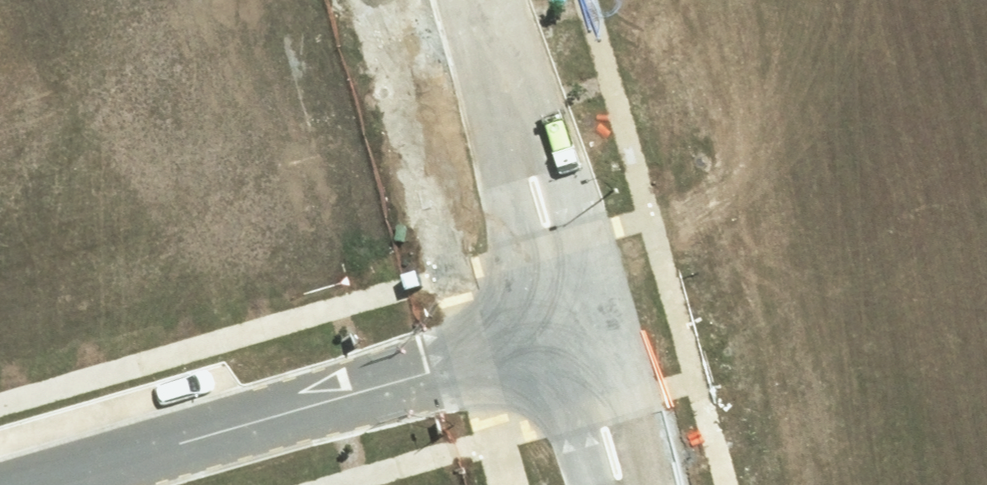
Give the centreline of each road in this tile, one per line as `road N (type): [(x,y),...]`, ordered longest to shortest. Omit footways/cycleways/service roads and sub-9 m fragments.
road 1 (residential): [(92,457),(551,321)]
road 2 (residential): [(551,321),(463,0)]
road 3 (residential): [(603,484),(551,321)]

